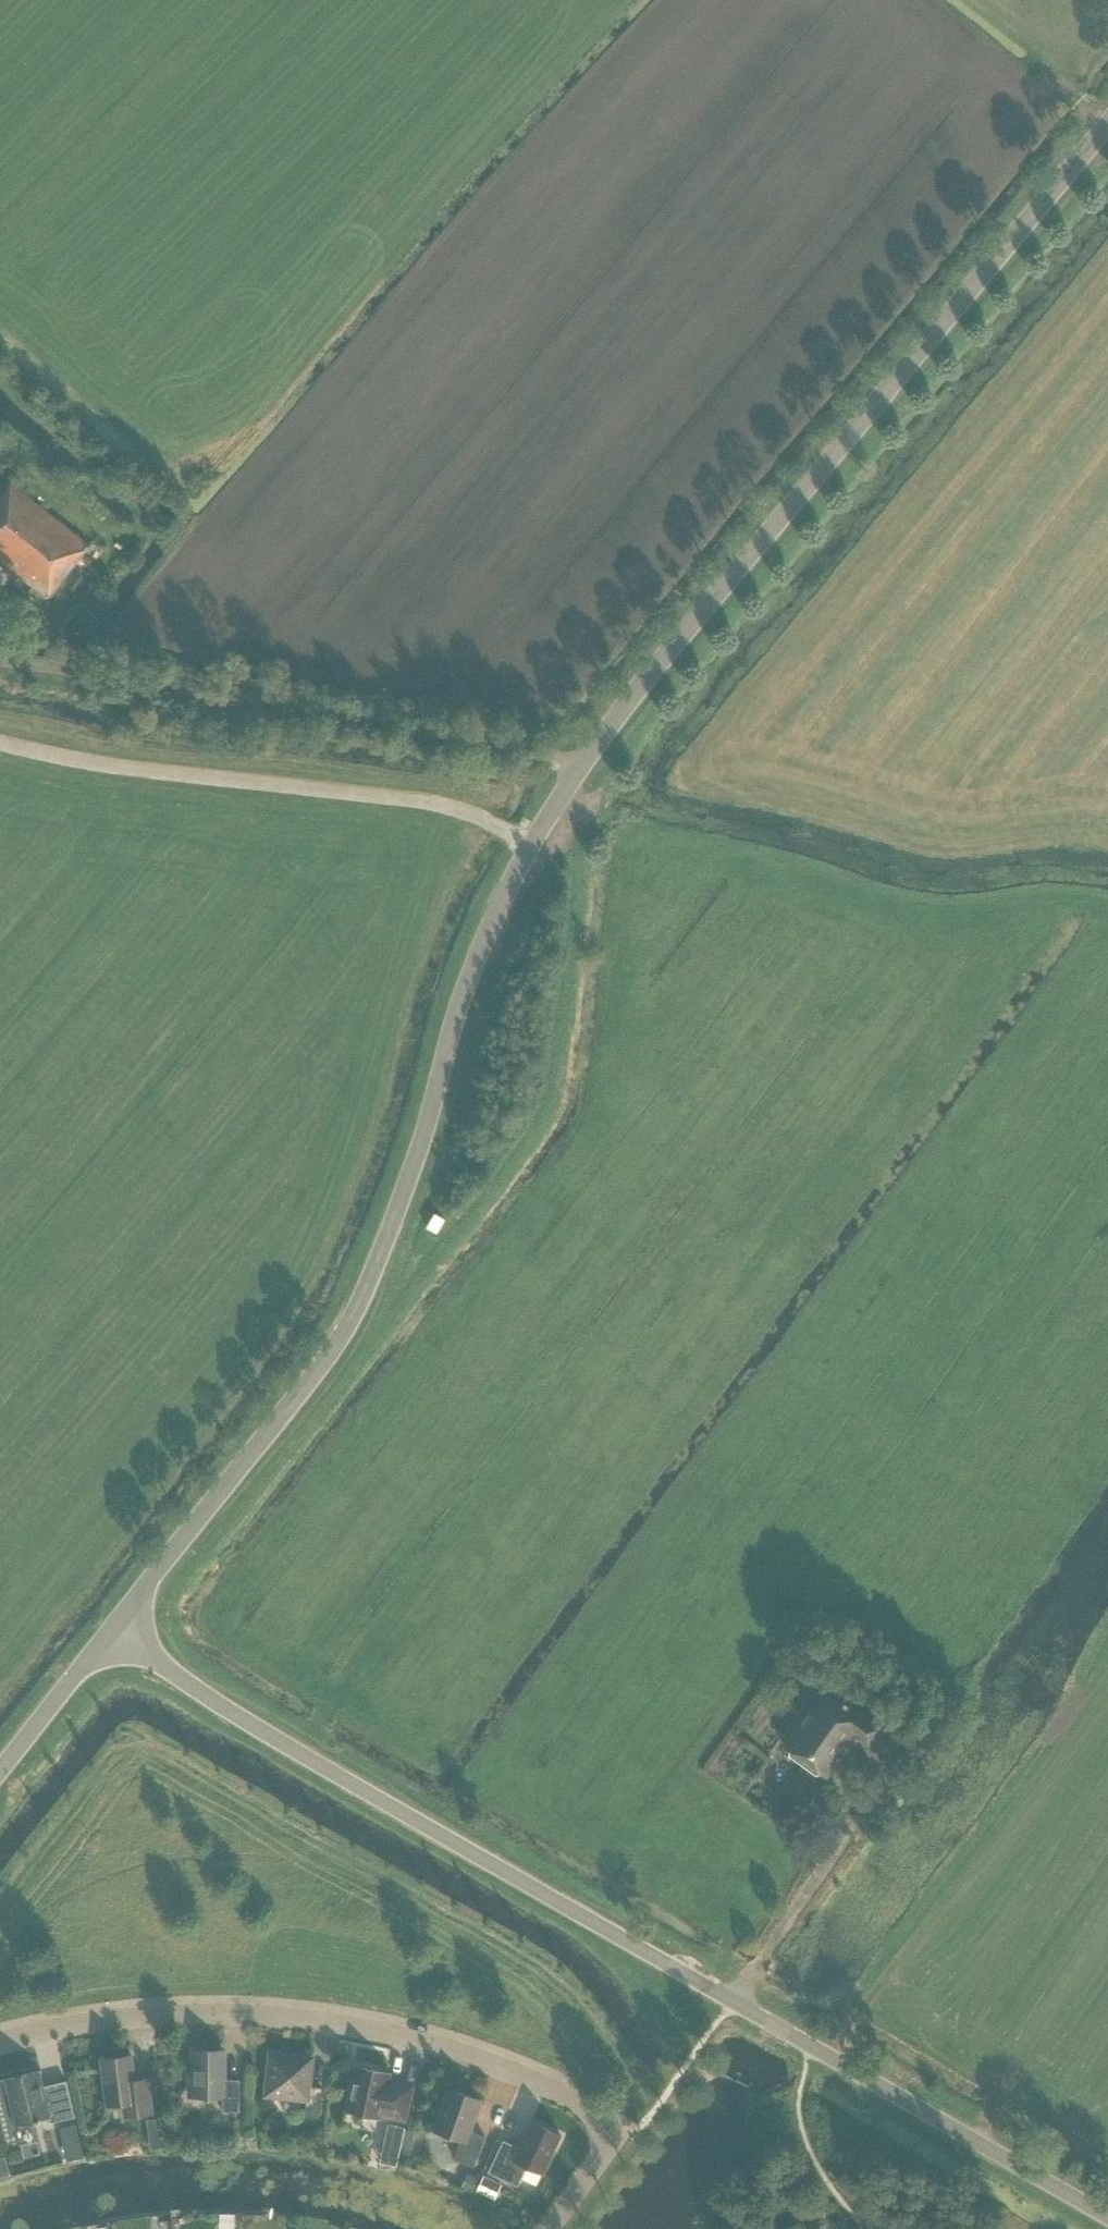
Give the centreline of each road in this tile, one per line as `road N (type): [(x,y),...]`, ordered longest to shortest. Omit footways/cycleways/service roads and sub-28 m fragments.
road 1 (tertiary): [(114,1626),(348,1324),(409,1178),(473,965),(507,889),(579,770),(1107,125)]
road 2 (unclassified): [(1107,2216),(247,1722),(114,1626)]
road 3 (residential): [(0,2043),(101,2022),(202,2015),(363,2029),(524,2078),(594,2114),(604,2137)]
road 4 (tertiary): [(0,1771),(114,1626)]

